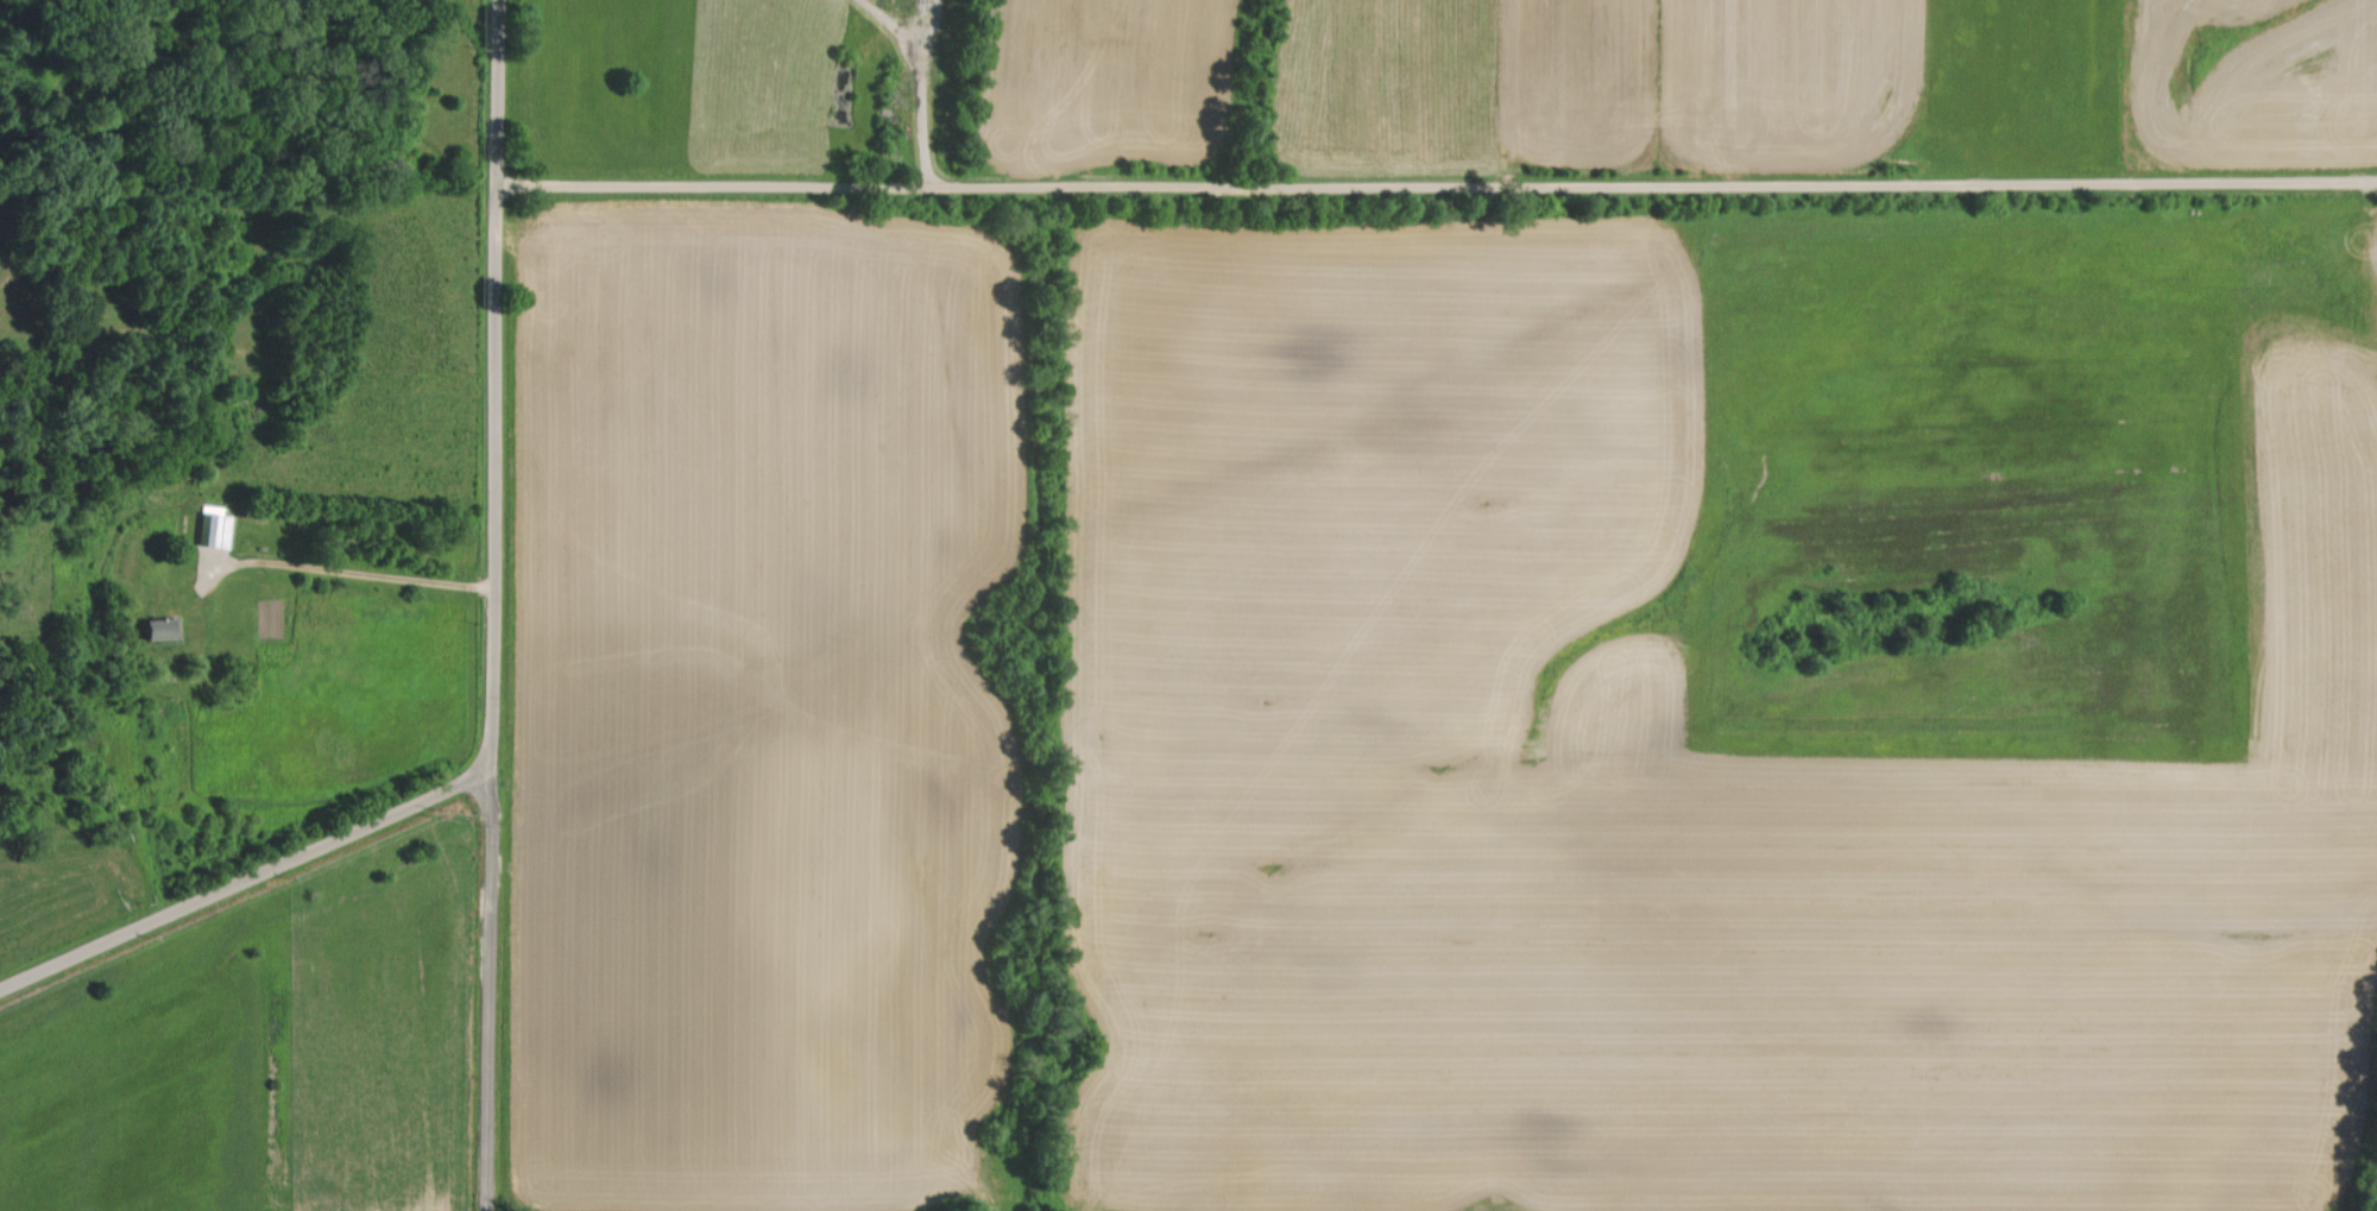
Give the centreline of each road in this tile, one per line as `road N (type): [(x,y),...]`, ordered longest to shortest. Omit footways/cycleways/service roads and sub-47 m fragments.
road 1 (residential): [(2376,181),(497,187)]
road 2 (residential): [(484,1210),(494,0)]
road 3 (residential): [(486,777),(428,783),(0,978)]

